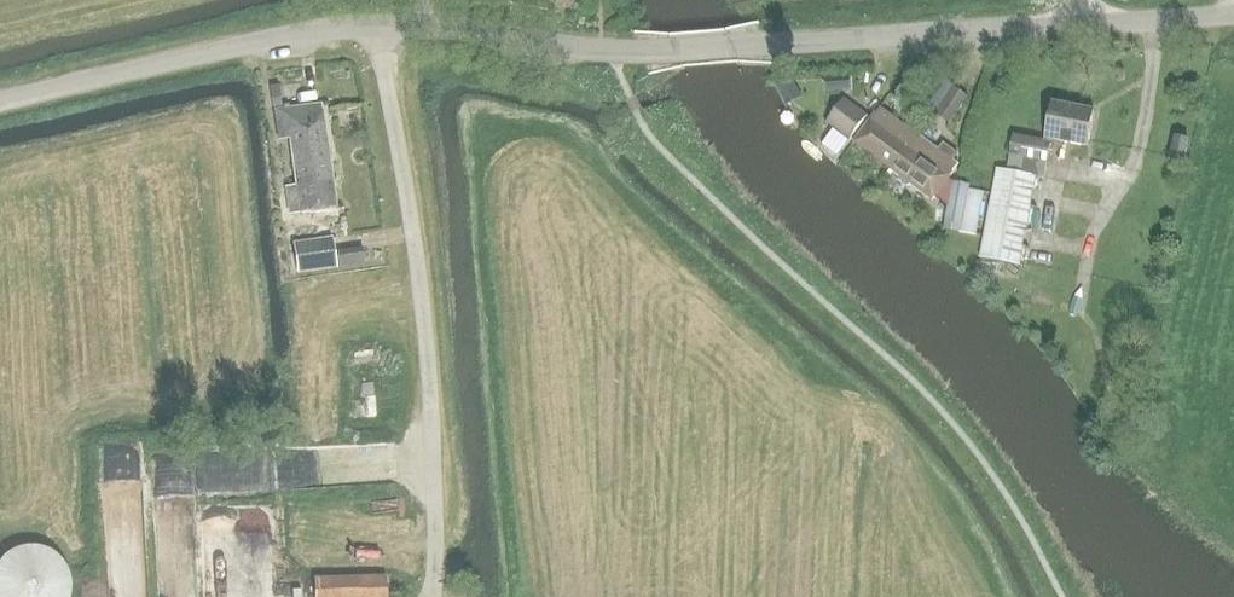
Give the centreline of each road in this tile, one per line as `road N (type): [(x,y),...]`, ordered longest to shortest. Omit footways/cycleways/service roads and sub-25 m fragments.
road 1 (tertiary): [(0,101),(256,43),(377,26),(670,53),(1233,16)]

